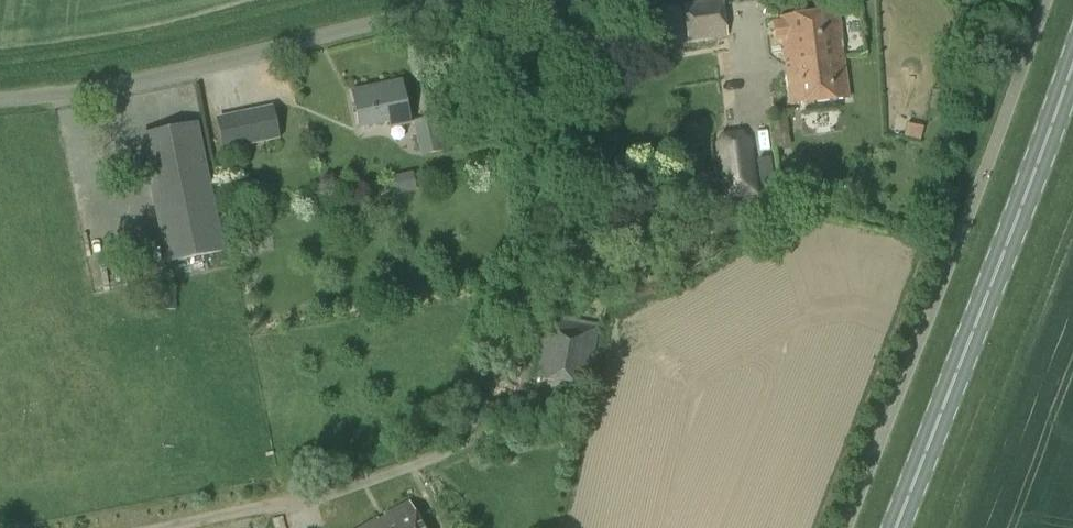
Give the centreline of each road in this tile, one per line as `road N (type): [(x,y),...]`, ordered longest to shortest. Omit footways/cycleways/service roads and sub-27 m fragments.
road 1 (unclassified): [(0,103),(160,79),(400,19),(519,0)]
road 2 (primary): [(898,527),(1072,73)]

